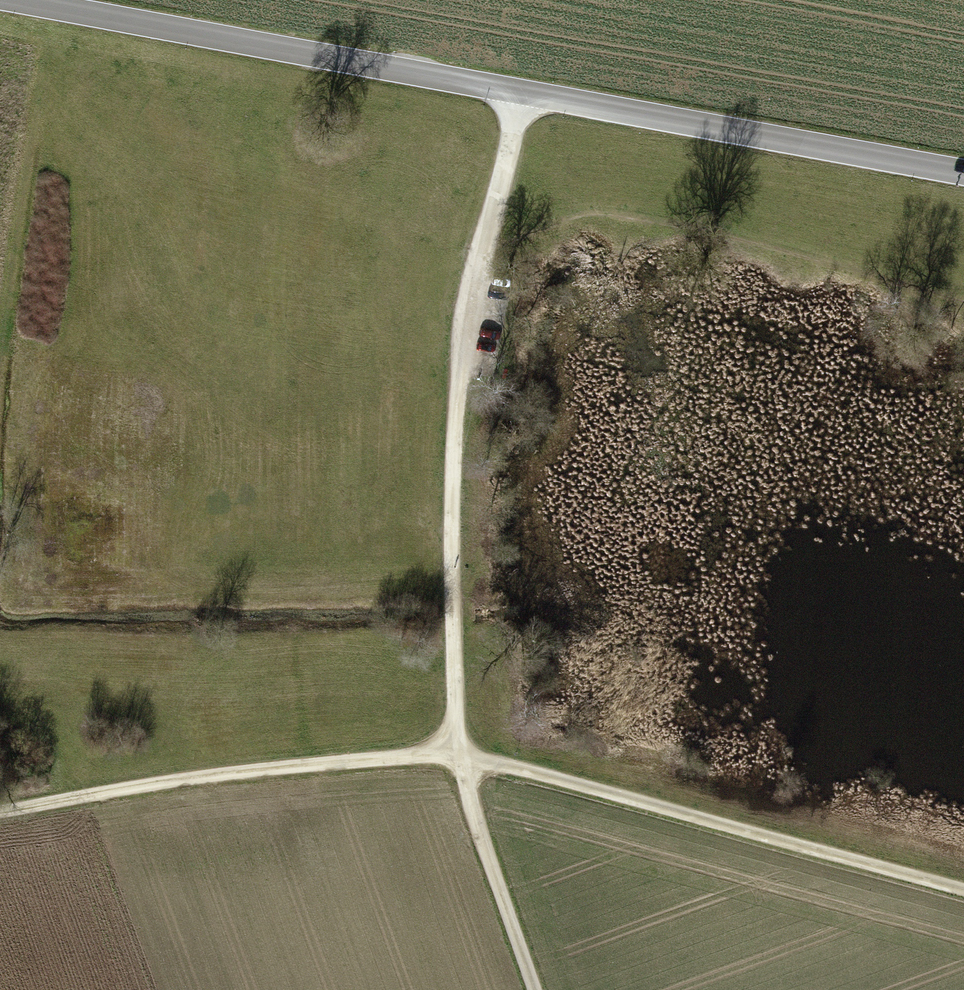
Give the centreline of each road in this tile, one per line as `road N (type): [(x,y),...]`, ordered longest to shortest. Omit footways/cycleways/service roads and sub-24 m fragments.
road 1 (track): [(0,801),(451,758),(963,895)]
road 2 (tertiary): [(7,0),(963,176)]
road 3 (track): [(516,97),(472,270),(444,530),(451,758),(530,989)]

